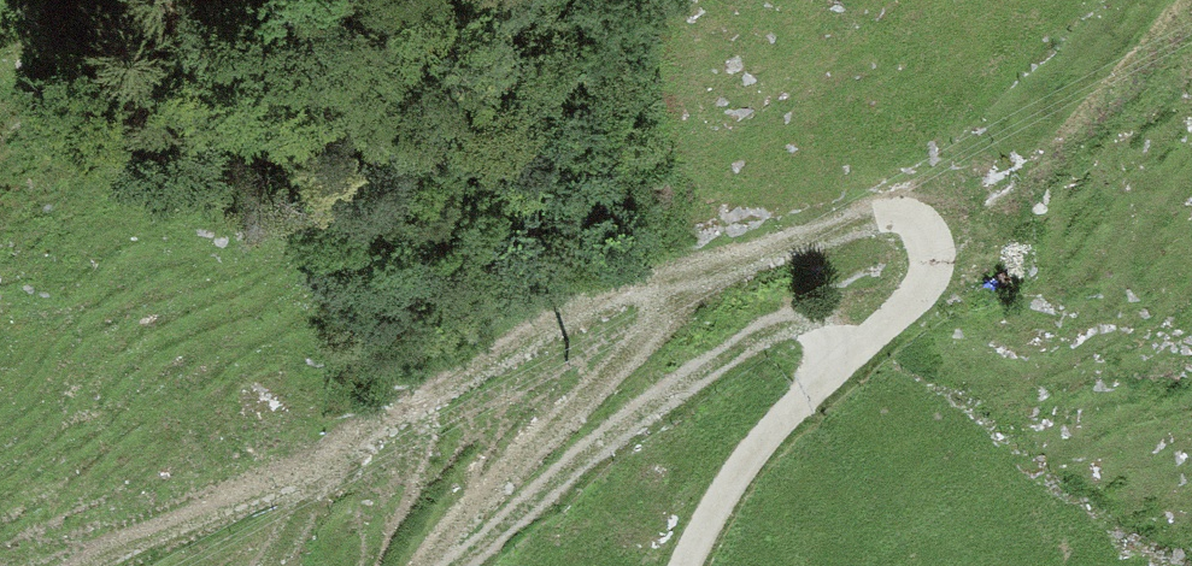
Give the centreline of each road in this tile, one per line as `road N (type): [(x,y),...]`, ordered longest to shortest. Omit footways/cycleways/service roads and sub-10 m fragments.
road 1 (track): [(953,235),(928,209),(888,208),(739,258),(415,400),(87,565)]
road 2 (track): [(846,356),(840,336),(811,314),(761,327),(557,468),(441,565)]
road 3 (track): [(683,565),(712,503),(846,356),(943,274),(953,235)]
road 4 (track): [(953,235),(1027,188),(1191,17)]

